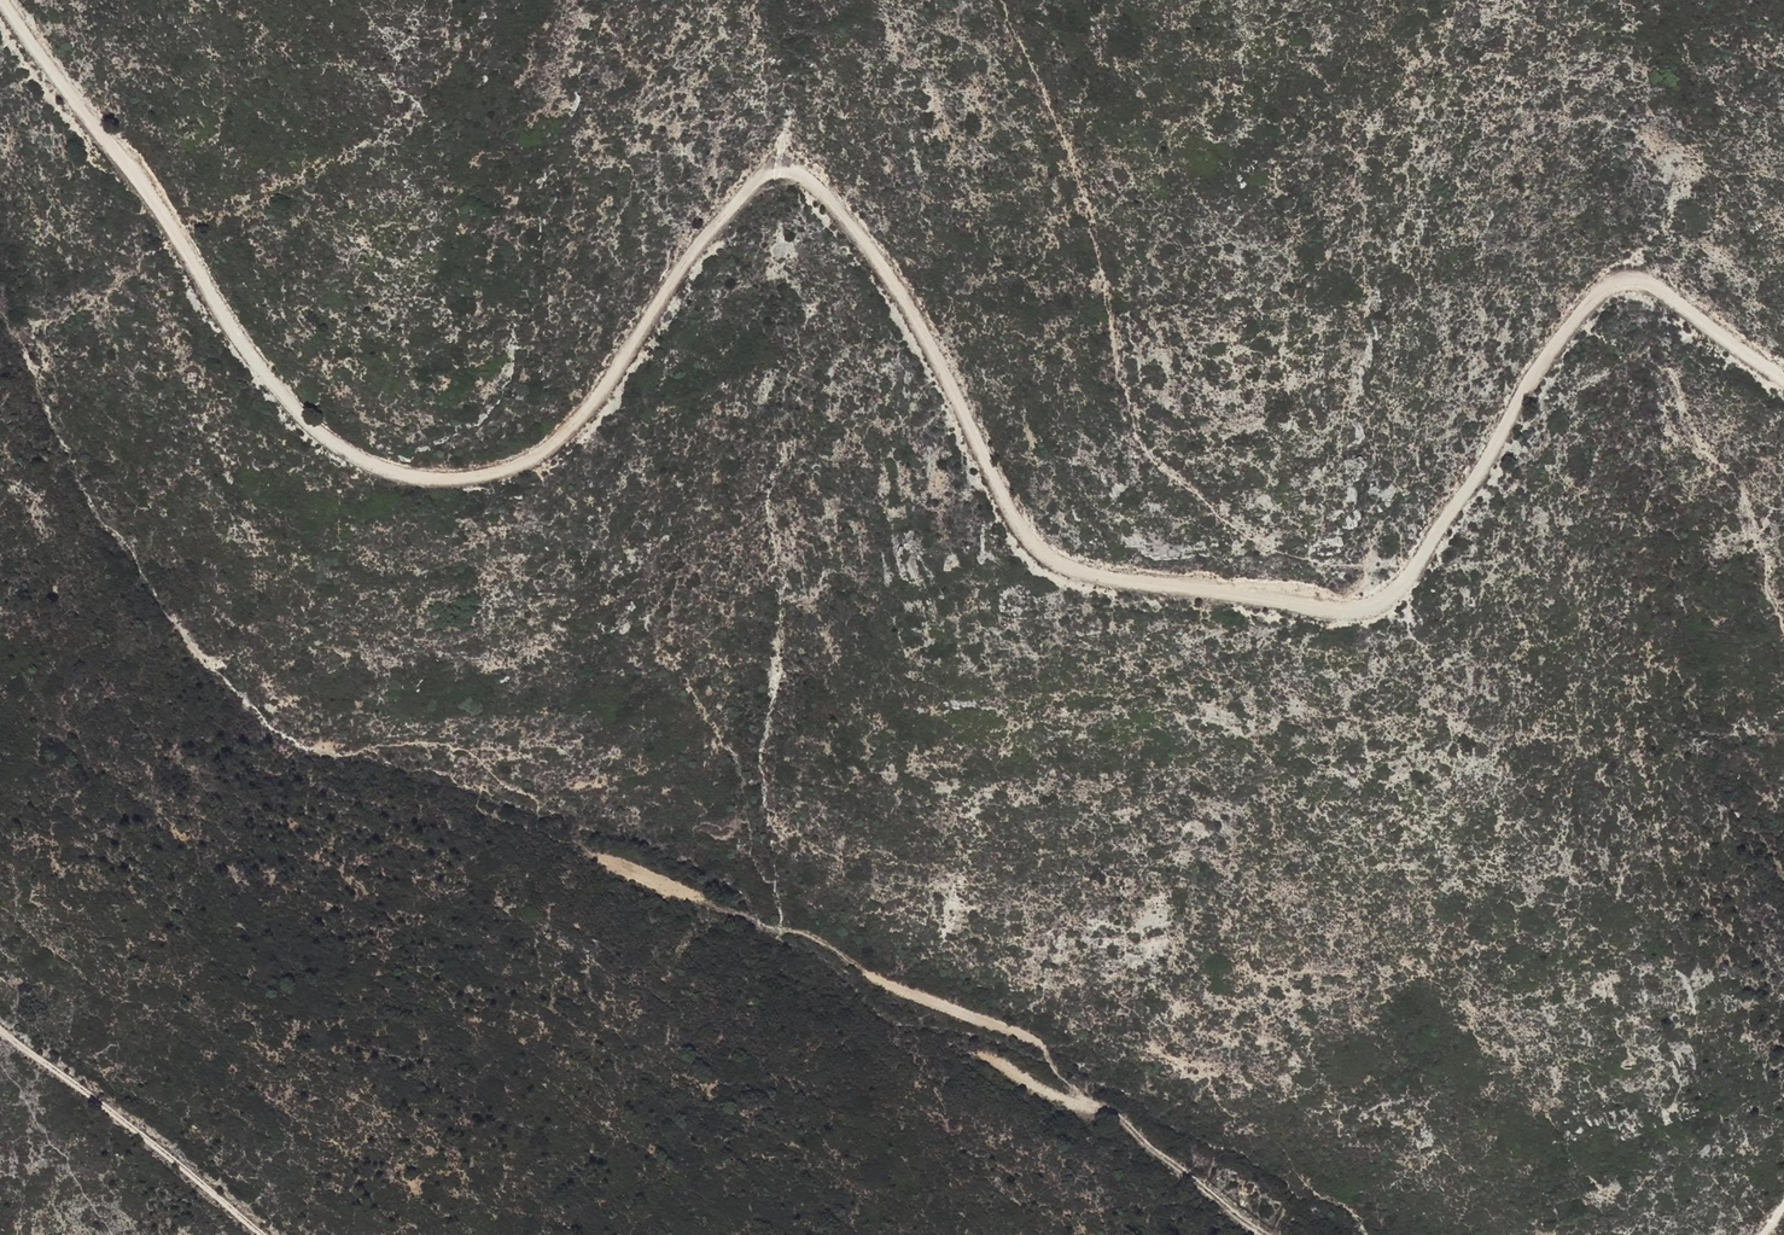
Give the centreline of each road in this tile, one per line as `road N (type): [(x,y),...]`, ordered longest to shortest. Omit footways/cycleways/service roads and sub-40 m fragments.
road 1 (track): [(7,0),(291,401),(361,459),(394,470),(465,473),(545,451),(578,421),(723,209),(780,172),(807,180),(840,213),(914,313),(1007,507),(1059,568),(1331,604),(1383,599),(1405,581),(1551,348),(1594,294),(1640,287),(1684,306),(1783,383)]
road 2 (track): [(257,1234),(0,1029)]

